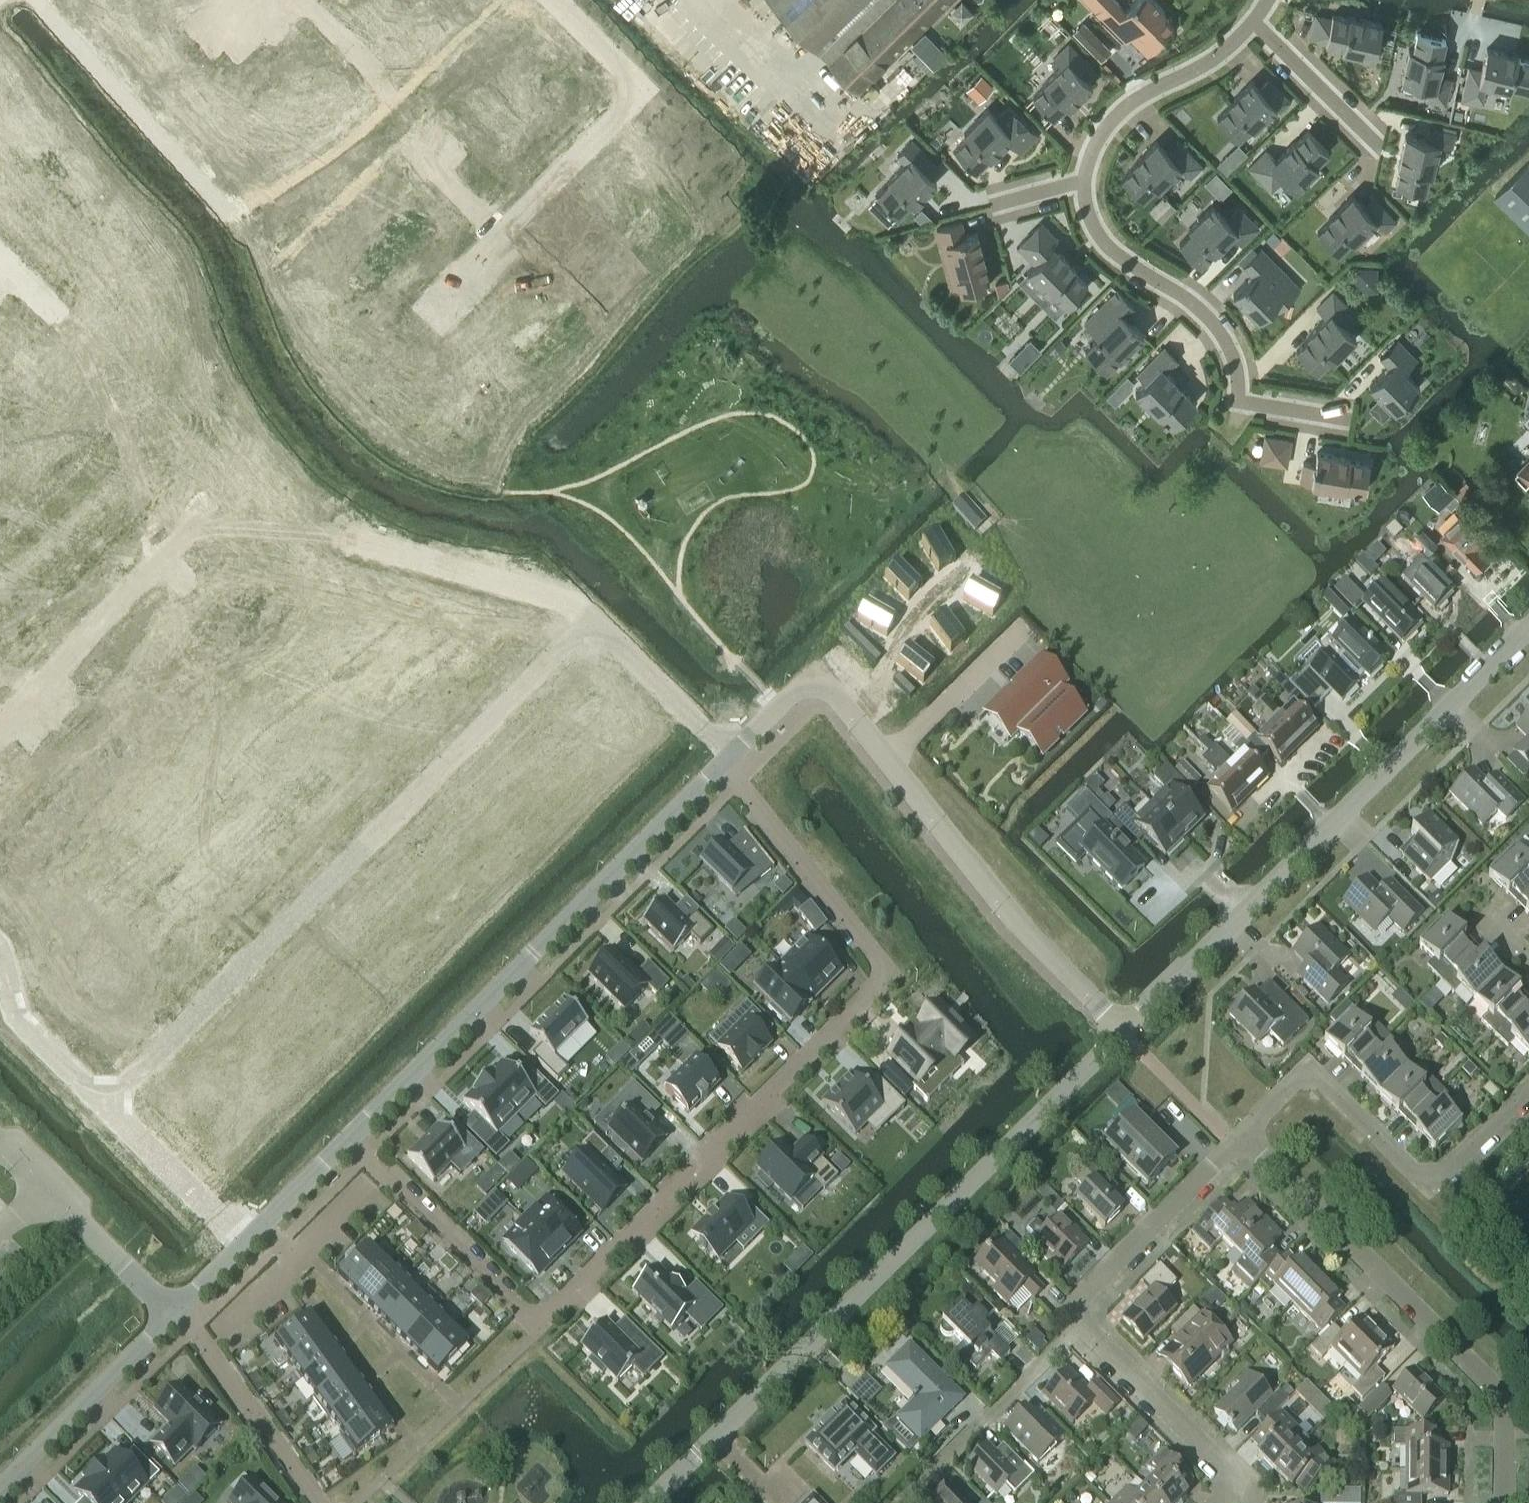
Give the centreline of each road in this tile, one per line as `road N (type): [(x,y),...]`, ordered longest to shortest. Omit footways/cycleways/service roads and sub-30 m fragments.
road 1 (residential): [(348,1139),(536,1322),(876,987),(881,964),(724,761)]
road 2 (residential): [(653,1502),(1122,1036)]
road 3 (residential): [(1122,1036),(1528,630)]
road 4 (residential): [(724,761),(348,1139)]
road 5 (residential): [(1504,1502),(1498,1384),(1246,1130)]
road 6 (residential): [(1122,1036),(1011,916),(846,708)]
road 7 (residential): [(1084,181),(1102,242),(1203,312),(1220,332),(1238,375),(1238,401),(1346,419)]
road 8 (residential): [(1246,1130),(1296,1081),(1310,1078),(1417,1180),(1430,1179),(1528,1088)]
road 9 (residential): [(242,1242),(29,1031),(0,961)]
road 10 (residential): [(1246,1130),(1084,1296),(1084,1324)]
road 11 (residential): [(1084,1324),(903,1502)]
road 12 (residential): [(170,1314),(0,1486)]
road 13 (residential): [(318,1502),(173,1311)]
road 14 (residential): [(1254,23),(1216,58),(1114,118),(1084,181)]
road 15 (residential): [(1241,1481),(1084,1324)]
road 16 (residential): [(592,625),(688,713),(724,761)]
road 17 (residential): [(846,708),(965,568)]
road 18 (residential): [(1254,23),(1381,149)]
road 19 (residential): [(170,1314),(45,1190)]
road 20 (residential): [(559,0),(642,85),(642,98),(617,125)]
road 21 (residential): [(846,708),(824,683),(807,682),(724,761)]
road 22 (residential): [(348,1139),(242,1242)]

